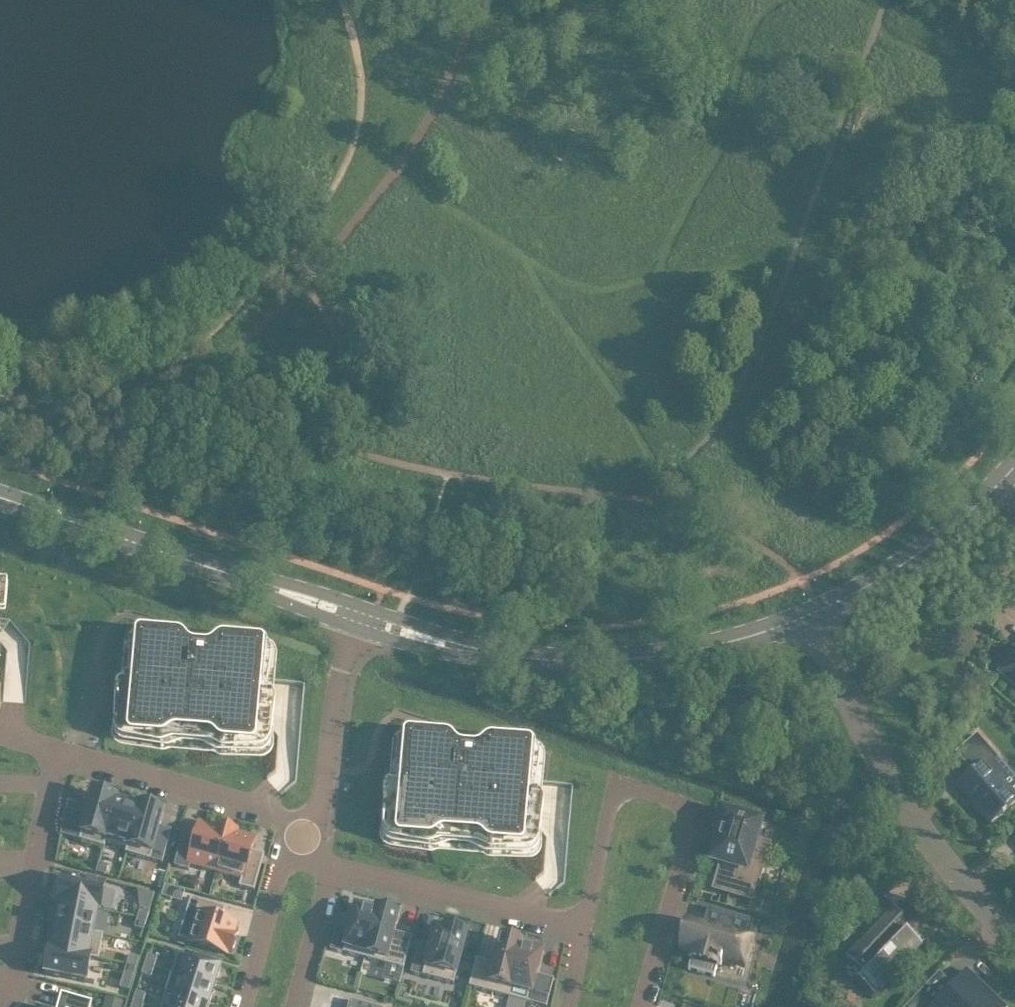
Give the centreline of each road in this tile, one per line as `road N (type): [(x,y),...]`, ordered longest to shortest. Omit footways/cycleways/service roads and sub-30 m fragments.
road 1 (tertiary): [(359,617),(494,652),(600,658),(705,646),(809,612)]
road 2 (residential): [(639,1006),(687,823),(673,798),(639,786),(610,799),(585,926)]
road 3 (residential): [(1014,934),(926,835),(891,782),(809,612)]
road 4 (tertiary): [(0,495),(359,617)]
road 5 (residential): [(0,1004),(57,746)]
road 6 (residential): [(585,926),(329,863)]
road 7 (tertiary): [(809,612),(918,550),(1014,468)]
road 8 (residential): [(289,827),(266,808),(57,746)]
road 9 (residential): [(359,617),(334,687),(316,811),(289,827)]
road 10 (residential): [(285,851),(242,1006)]
road 11 (residential): [(291,1006),(329,863)]

